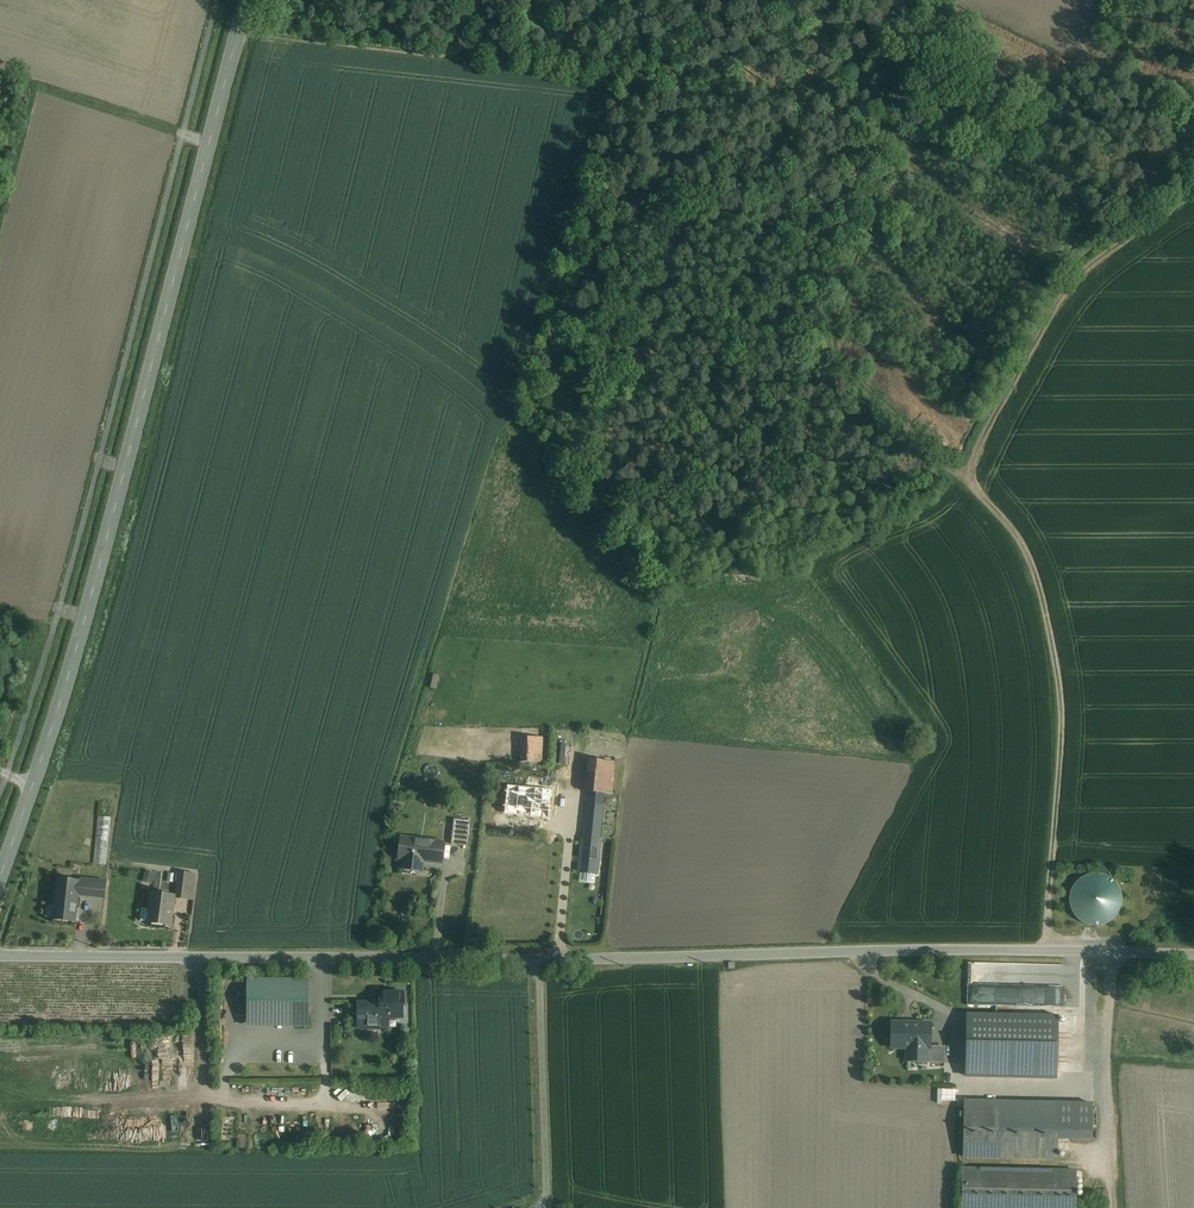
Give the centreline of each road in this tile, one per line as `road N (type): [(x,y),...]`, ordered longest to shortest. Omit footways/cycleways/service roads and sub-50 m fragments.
road 1 (unclassified): [(1193,954),(0,955)]
road 2 (secondary): [(0,879),(110,528),(247,0)]
road 3 (track): [(1050,955),(1062,718),(1058,656),(1027,553),(969,474),(1070,277),(1193,182)]
road 4 (track): [(969,474),(948,468),(830,356),(829,335),(866,234),(916,0)]
road 5 (track): [(240,28),(455,54),(539,48),(618,68),(635,53),(643,0)]
road 6 (track): [(1112,954),(1114,1207)]

